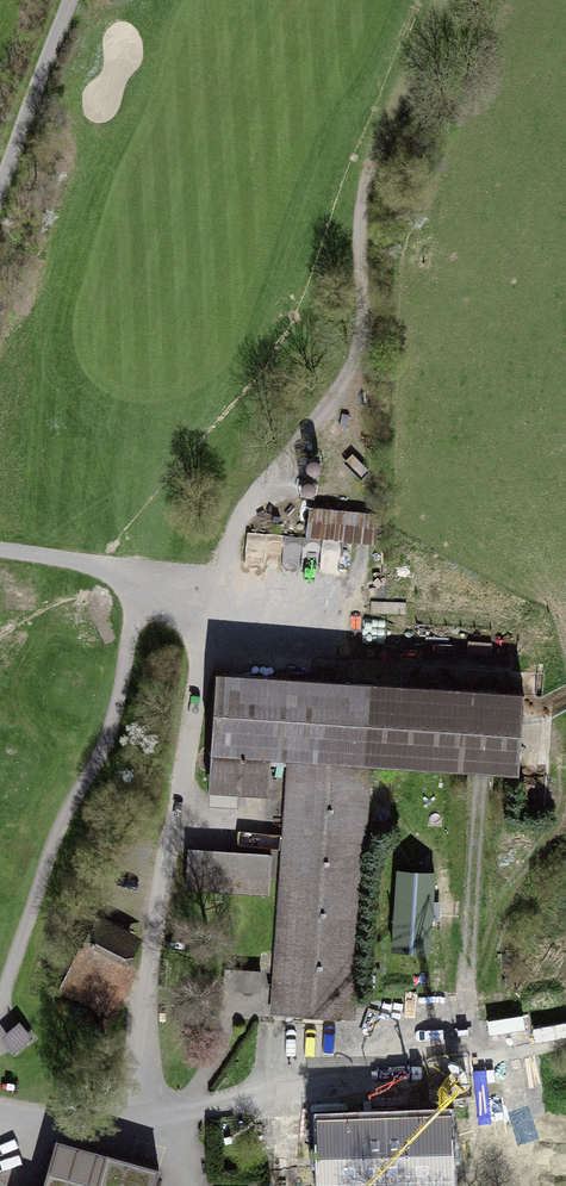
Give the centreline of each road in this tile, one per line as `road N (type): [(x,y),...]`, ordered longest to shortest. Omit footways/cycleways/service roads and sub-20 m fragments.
road 1 (track): [(0,985),(49,837),(100,727),(121,651),(127,569),(0,550)]
road 2 (track): [(25,1118),(253,1094),(565,1036)]
road 3 (track): [(442,1057),(470,774)]
road 4 (track): [(0,165),(54,0)]

